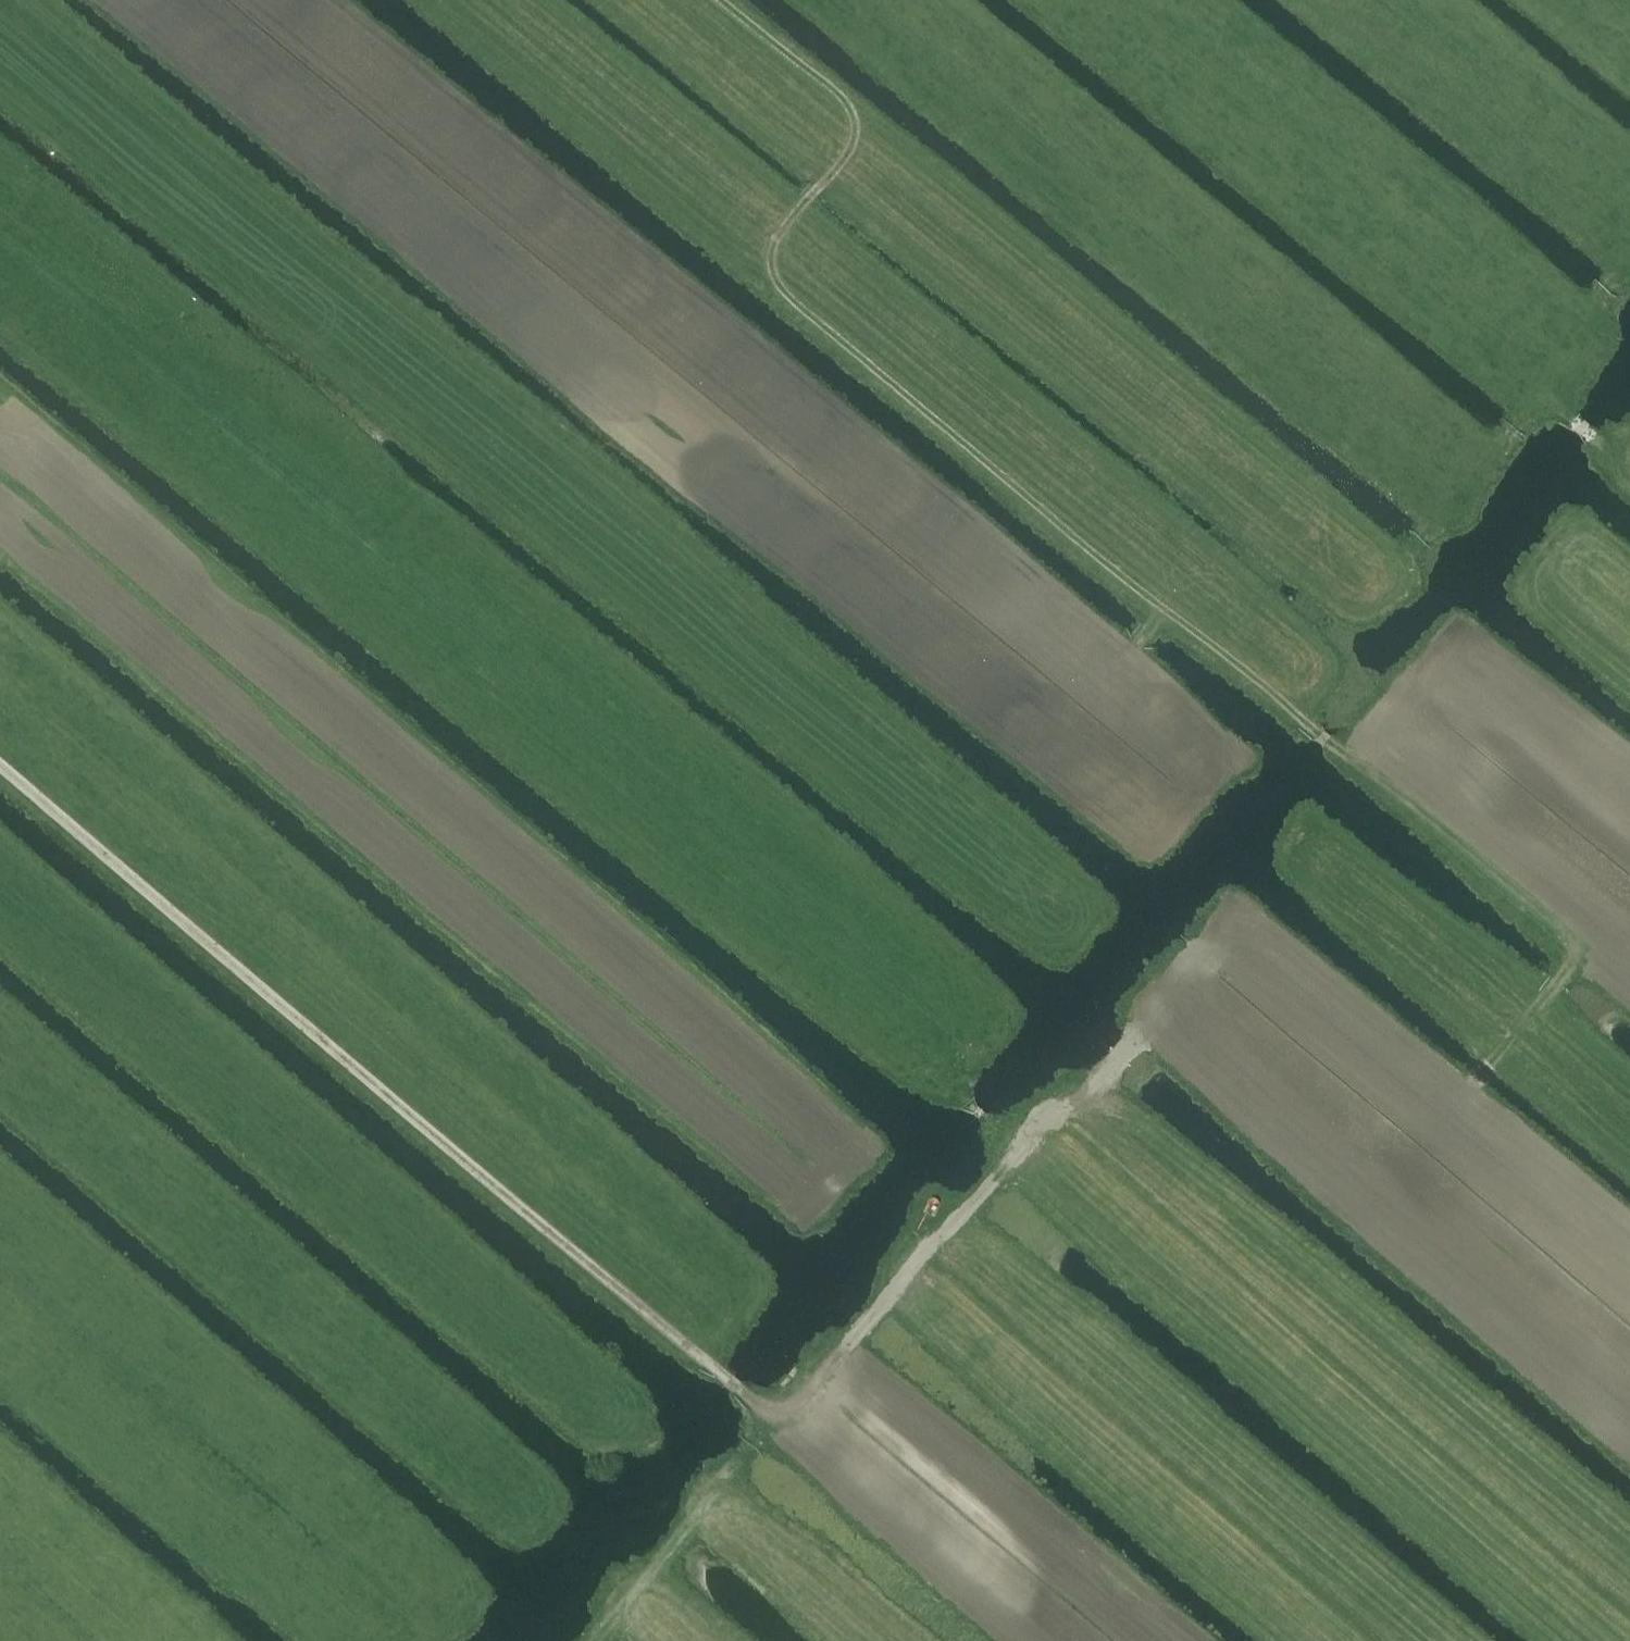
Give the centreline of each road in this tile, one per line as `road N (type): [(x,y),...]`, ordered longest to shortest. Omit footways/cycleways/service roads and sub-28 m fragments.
road 1 (track): [(1423,1146),(1570,954),(1562,927),(779,290),(777,235),(851,147),(854,115),(721,0)]
road 2 (track): [(0,755),(786,1424)]
road 3 (track): [(601,1640),(1009,1156)]

